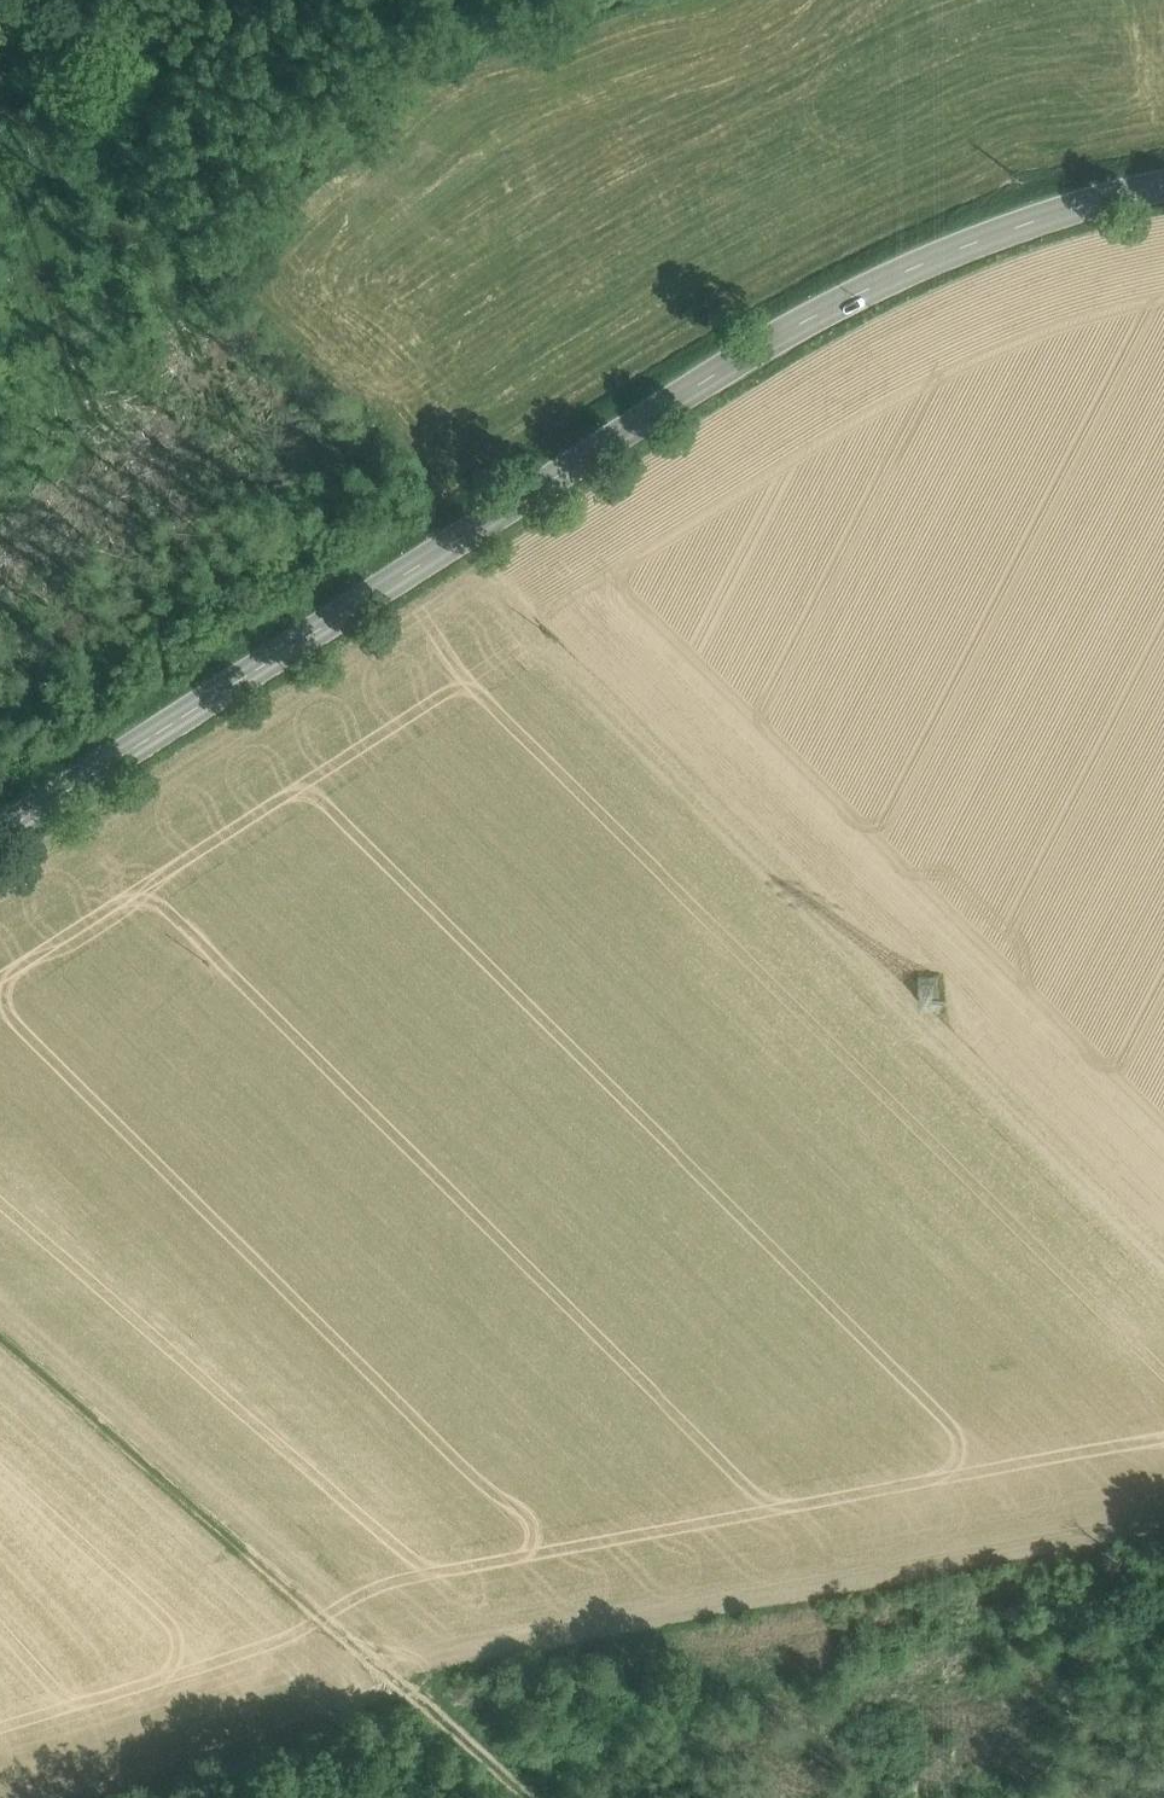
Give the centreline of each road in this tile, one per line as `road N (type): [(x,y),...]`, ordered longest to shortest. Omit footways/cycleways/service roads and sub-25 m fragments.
road 1 (secondary): [(0,830),(877,281),(1069,204),(1163,182)]
road 2 (track): [(540,1797),(0,1330)]

